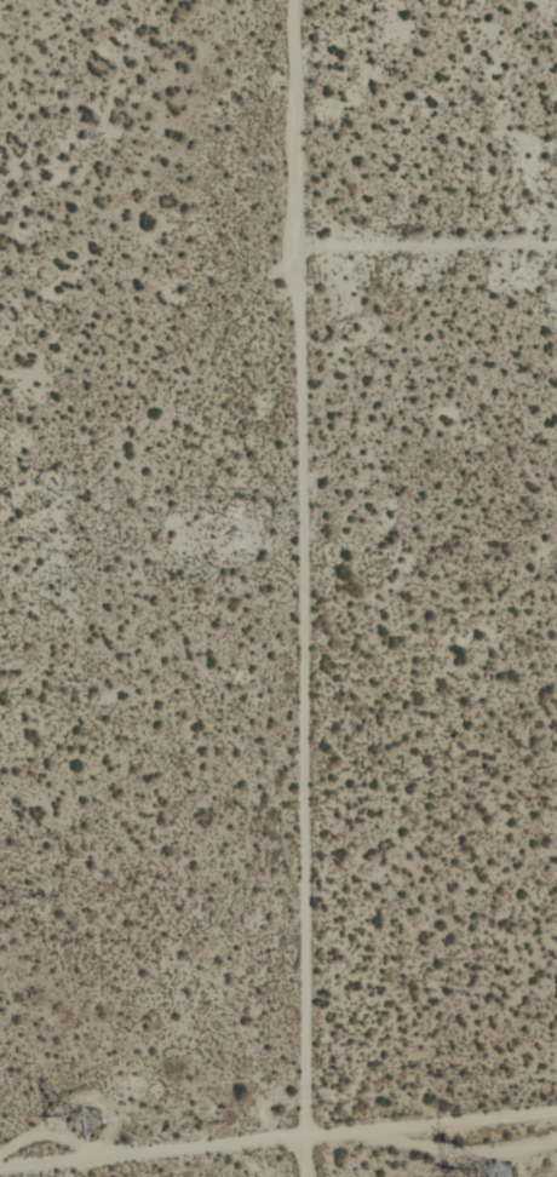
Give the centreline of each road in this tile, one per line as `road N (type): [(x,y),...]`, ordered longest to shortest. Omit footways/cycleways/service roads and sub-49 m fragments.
road 1 (residential): [(323,1176),(292,0)]
road 2 (residential): [(0,1176),(556,1118)]
road 3 (residential): [(294,242),(556,240)]

